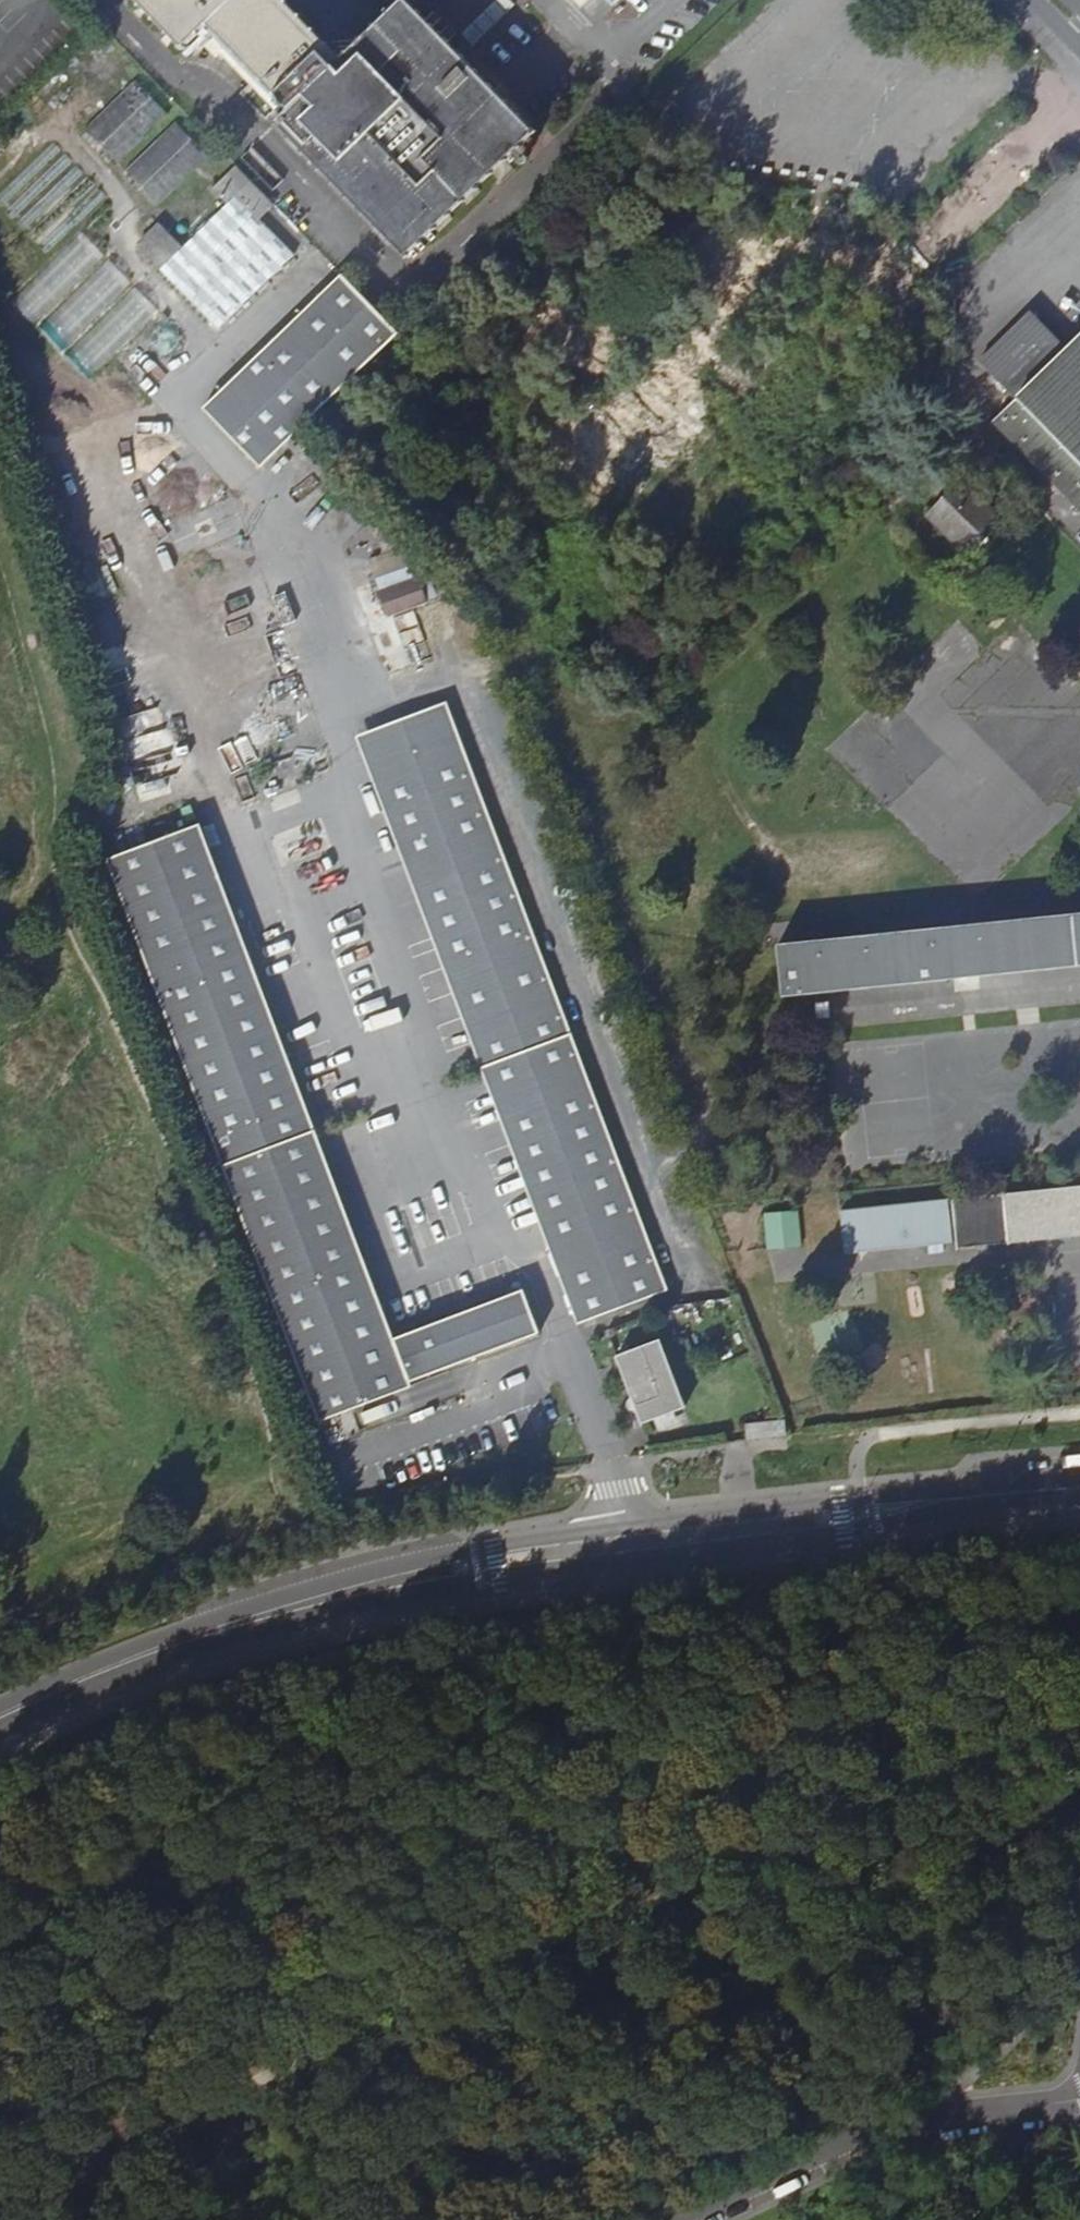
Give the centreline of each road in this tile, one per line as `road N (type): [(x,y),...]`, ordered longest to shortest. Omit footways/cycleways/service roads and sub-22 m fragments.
road 1 (secondary): [(1079,1485),(644,1529),(486,1554),(129,1655)]
road 2 (residential): [(1079,2097),(850,2136),(672,2219)]
road 3 (secondary): [(0,1713),(129,1655)]

